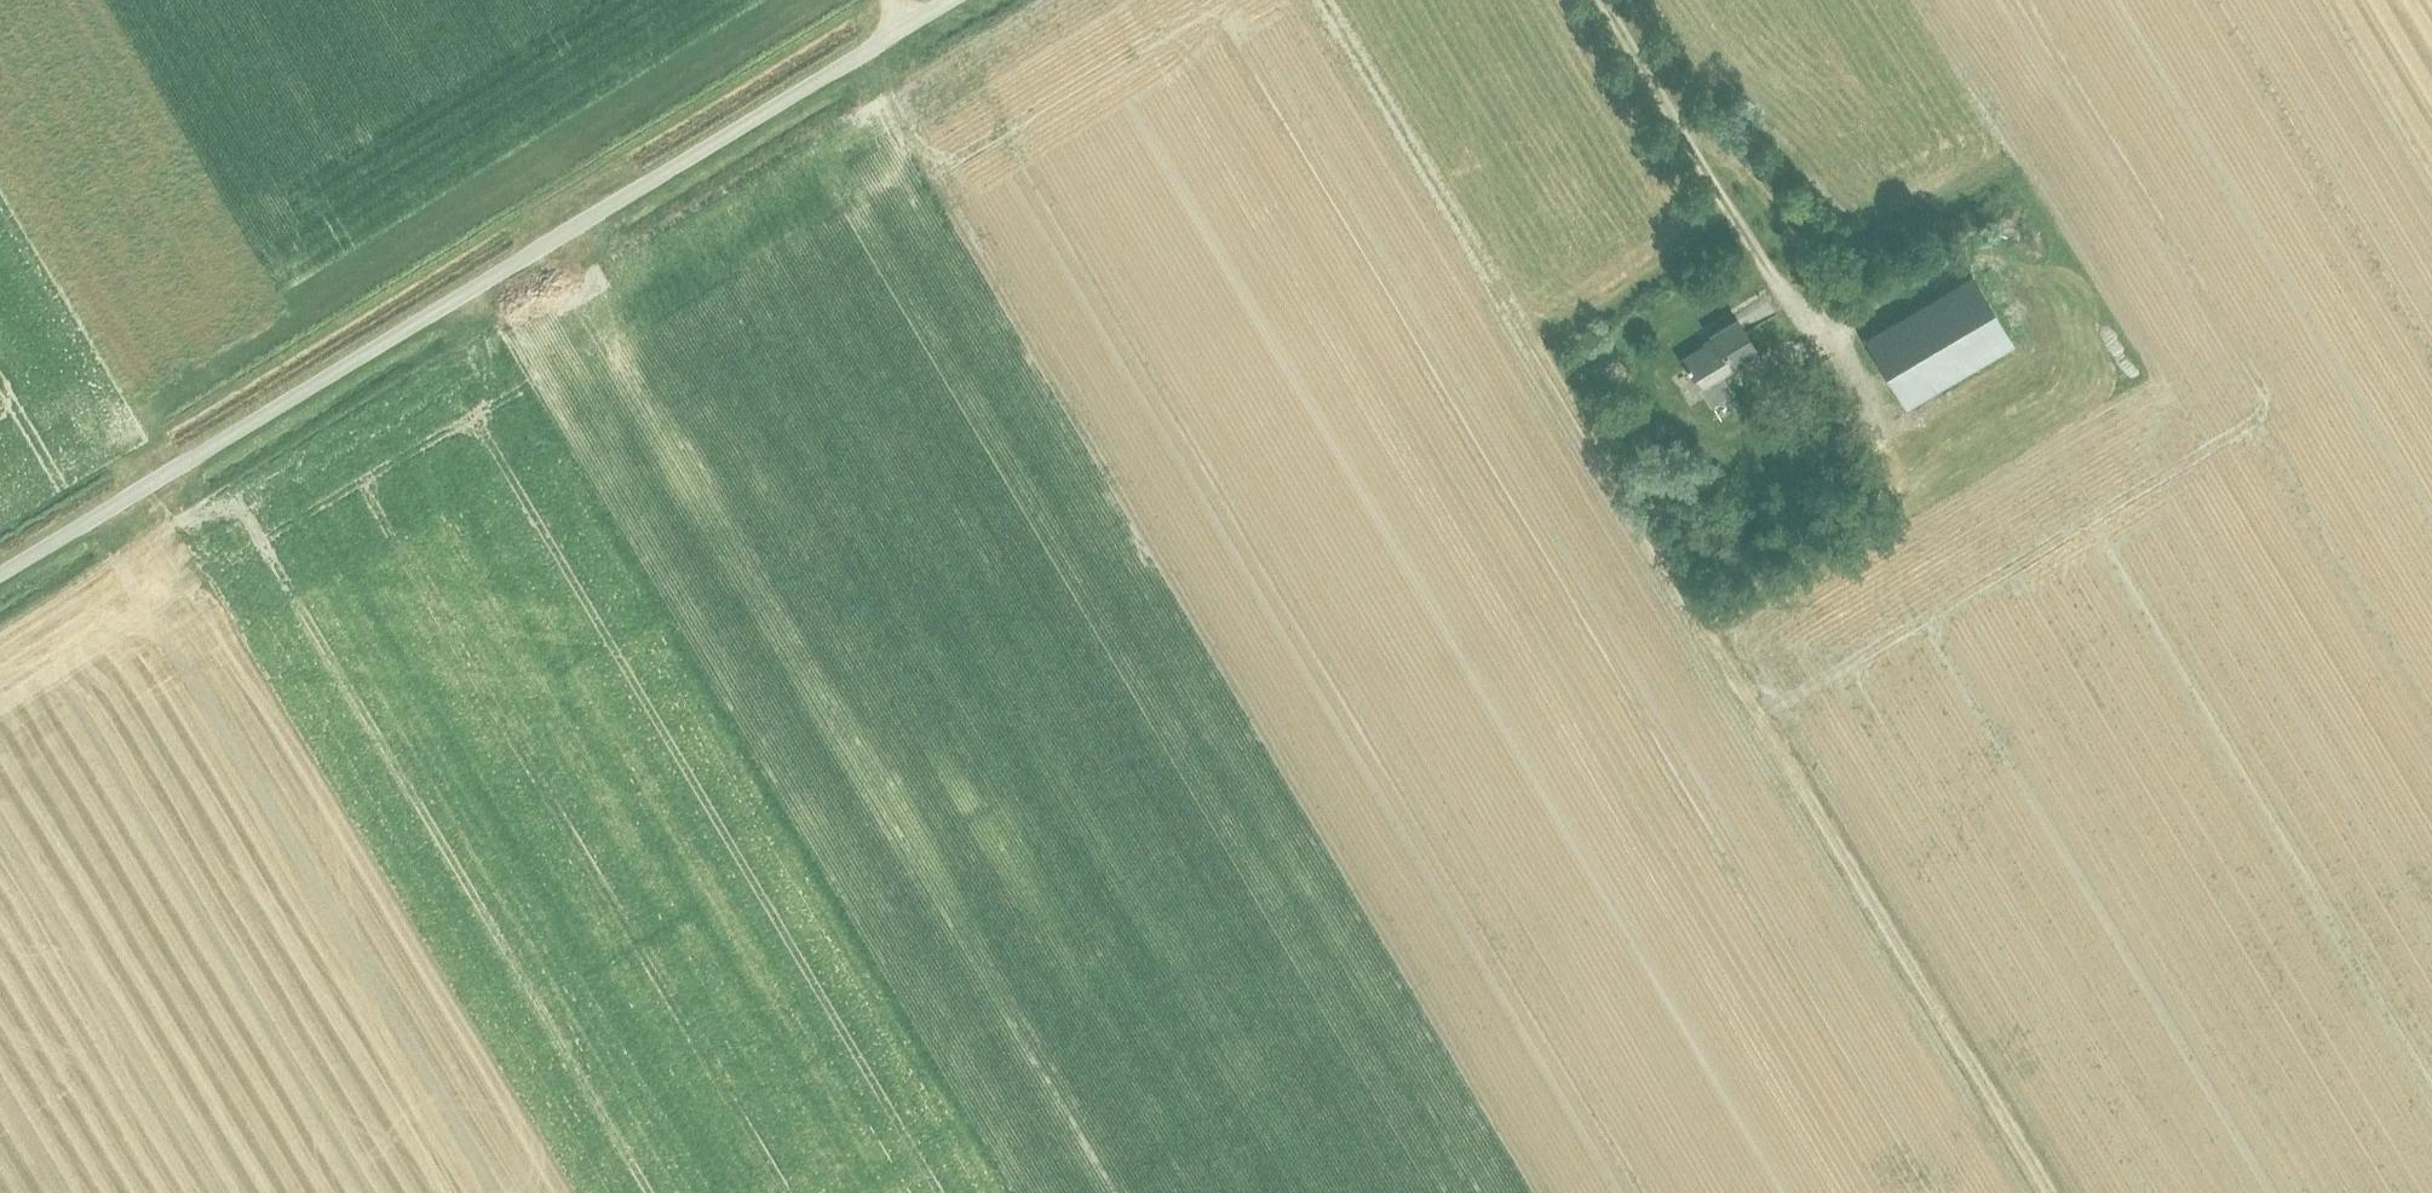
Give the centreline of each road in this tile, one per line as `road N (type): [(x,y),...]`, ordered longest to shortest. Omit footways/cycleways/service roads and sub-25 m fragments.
road 1 (unclassified): [(0,573),(951,0)]

